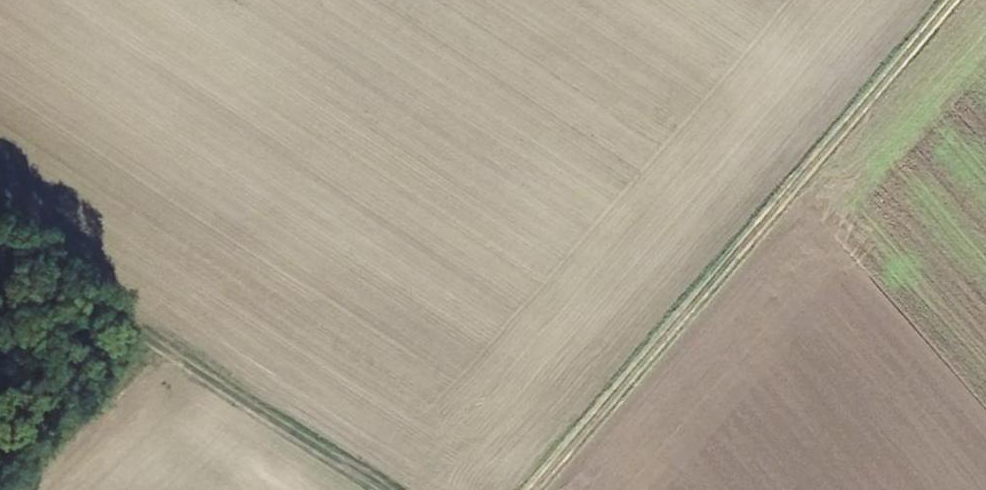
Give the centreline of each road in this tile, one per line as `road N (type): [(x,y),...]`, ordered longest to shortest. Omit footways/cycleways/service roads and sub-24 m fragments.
road 1 (track): [(533,489),(951,0)]
road 2 (track): [(0,241),(383,489)]

